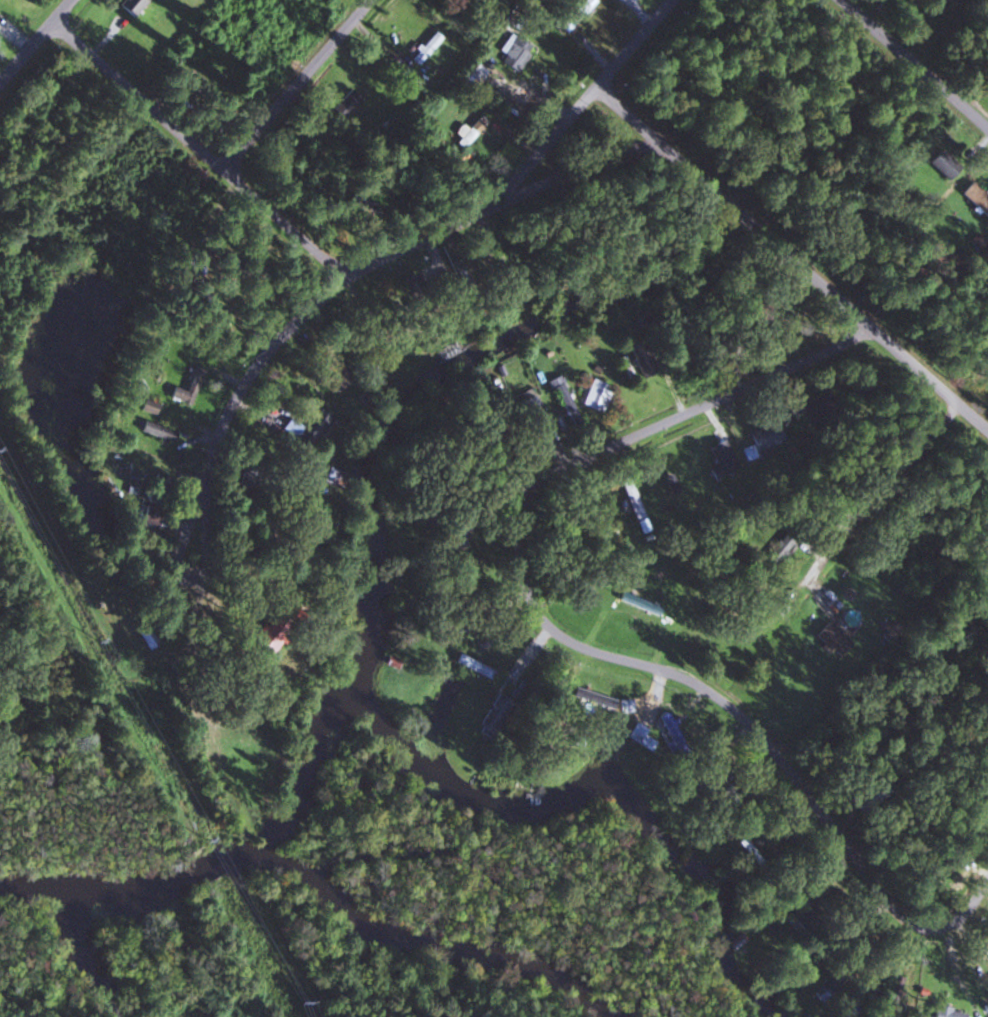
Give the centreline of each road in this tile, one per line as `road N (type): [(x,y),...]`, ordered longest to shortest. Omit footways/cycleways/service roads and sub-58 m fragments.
road 1 (residential): [(445,561),(448,536),(465,508),(514,467),(722,371),(779,332),(768,310),(685,279),(577,292),(325,436),(229,518),(202,573),(191,573),(213,441),(257,365),(343,281)]
road 2 (residential): [(987,879),(973,904),(939,928),(915,926),(890,910),(801,783),(714,691),(560,632),(536,611),(521,578),(511,524),(520,494),(550,469),(871,331)]
road 3 (residential): [(714,691),(818,556),(960,407)]
road 4 (residential): [(871,331),(599,90)]
road 5 (residential): [(343,281),(464,224),(599,90)]
road 6 (residential): [(230,177),(49,26)]
road 7 (residential): [(230,177),(382,0)]
road 8 (residential): [(987,134),(833,0)]
road 9 (residential): [(987,432),(871,331)]
road 10 (residential): [(343,281),(230,177)]
road 11 (residential): [(121,1016),(60,904)]

